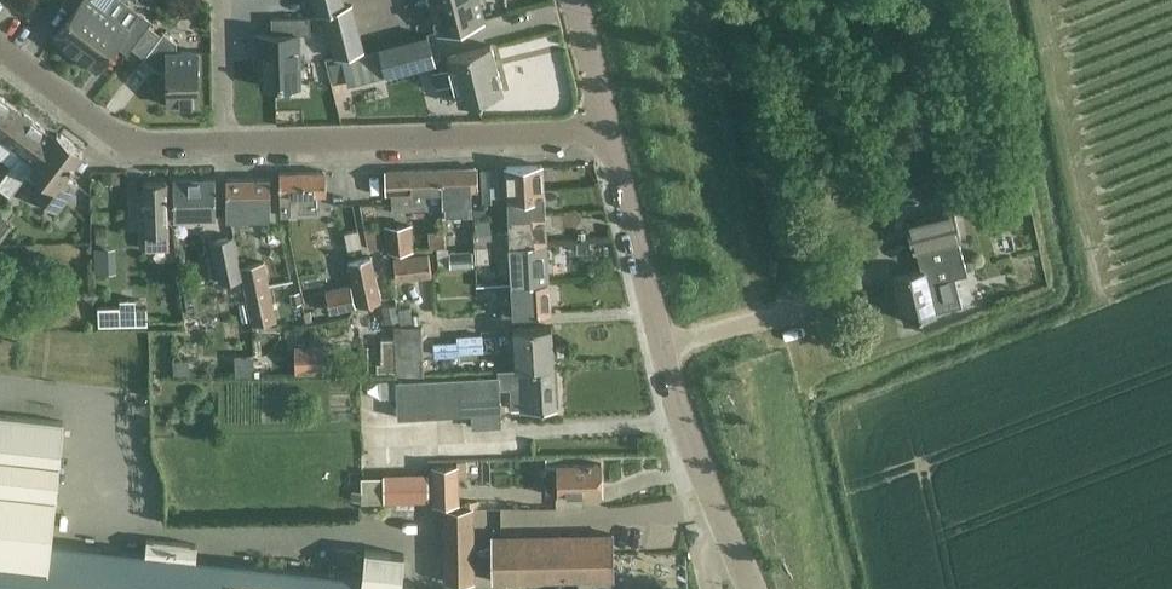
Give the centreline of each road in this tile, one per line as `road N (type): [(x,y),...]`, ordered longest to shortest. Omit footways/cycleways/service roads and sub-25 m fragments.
road 1 (residential): [(720,514),(682,419),(611,129)]
road 2 (residential): [(611,129),(227,141)]
road 3 (residential): [(227,141),(139,143),(0,47)]
road 4 (residential): [(611,129),(579,0)]
road 5 (unclassified): [(227,141),(228,18)]

